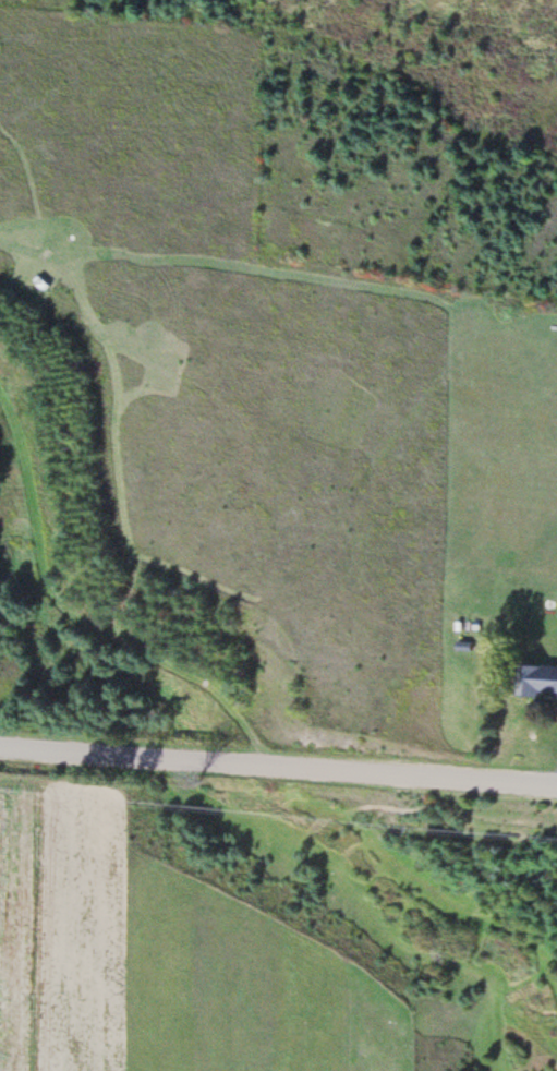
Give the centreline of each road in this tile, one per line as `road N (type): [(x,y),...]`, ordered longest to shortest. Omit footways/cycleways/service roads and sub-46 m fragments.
road 1 (residential): [(556,788),(0,747)]

